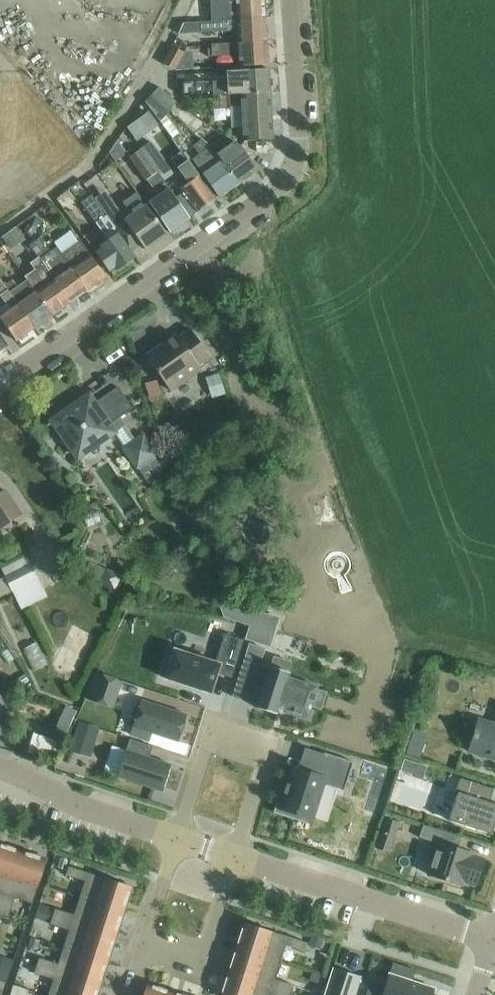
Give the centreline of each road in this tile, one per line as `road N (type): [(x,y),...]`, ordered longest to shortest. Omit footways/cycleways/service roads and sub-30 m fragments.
road 1 (residential): [(0,383),(289,177),(300,135),(289,0)]
road 2 (residential): [(177,836),(210,731),(266,748),(233,854)]
road 3 (residential): [(492,939),(233,854)]
road 4 (residential): [(177,836),(0,770)]
road 5 (residential): [(233,854),(198,962),(144,944)]

